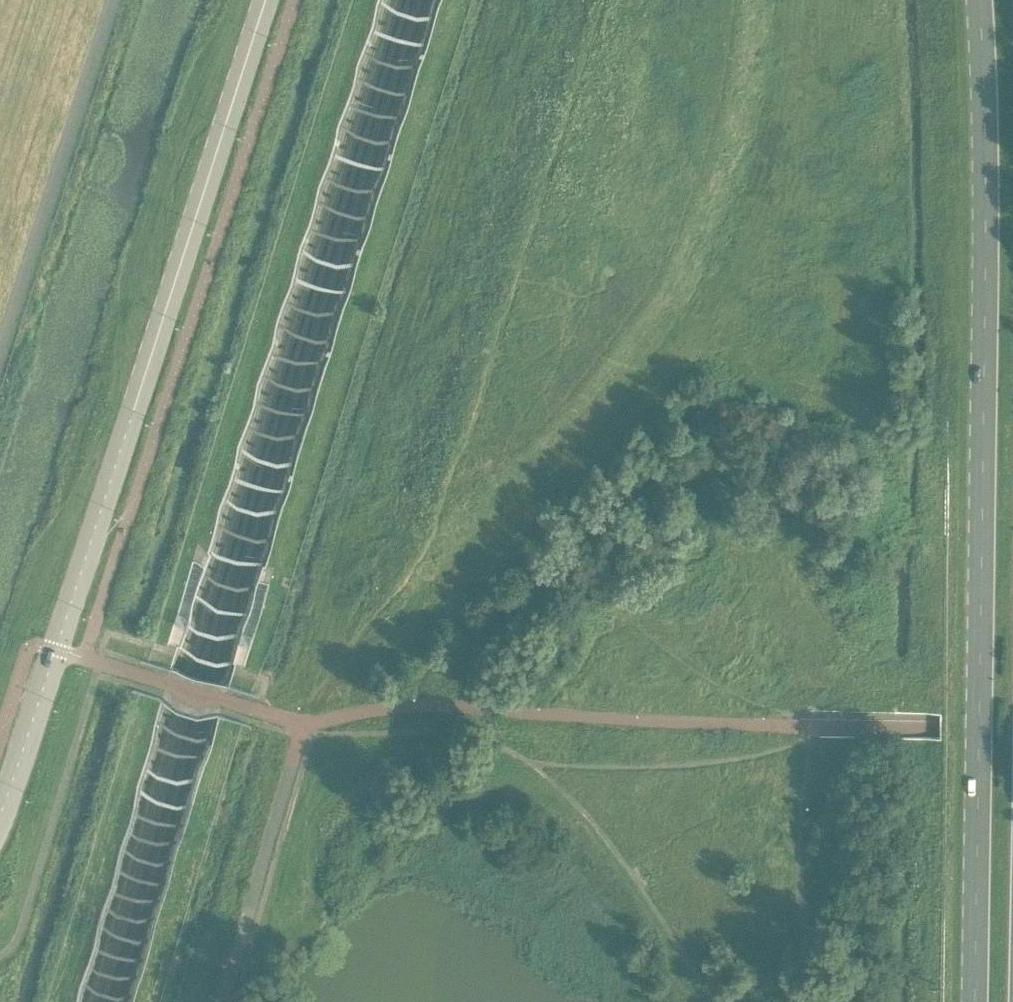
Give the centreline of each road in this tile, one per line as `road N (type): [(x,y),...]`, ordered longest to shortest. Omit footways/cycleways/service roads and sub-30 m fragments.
road 1 (primary): [(978,0),(983,319),(974,1001)]
road 2 (unclassified): [(264,0),(0,817)]

